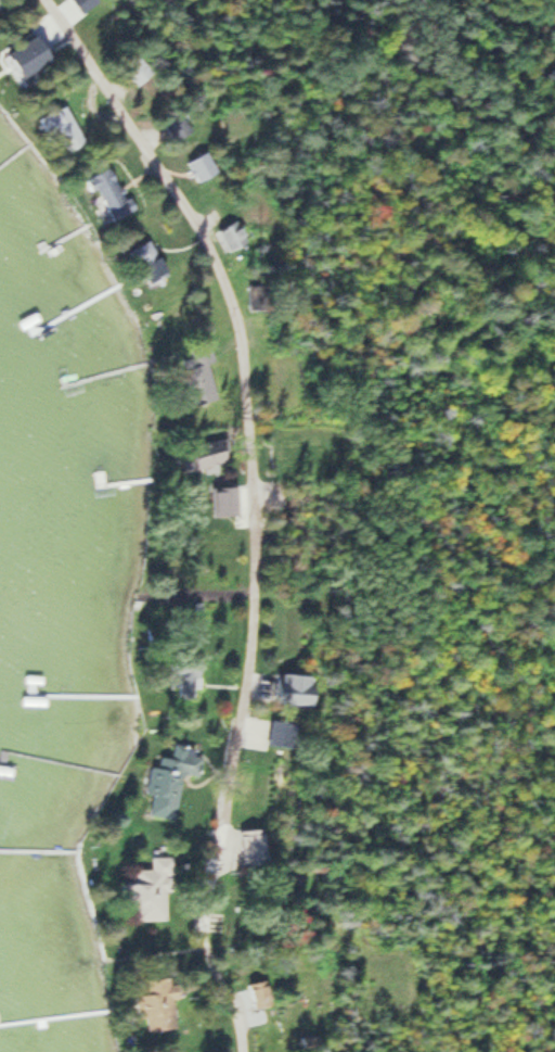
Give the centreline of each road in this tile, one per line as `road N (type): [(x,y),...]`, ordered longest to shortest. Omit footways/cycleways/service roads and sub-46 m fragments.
road 1 (residential): [(241,1051),(198,921),(243,693),(253,578),(237,322),(203,236),(43,0)]

